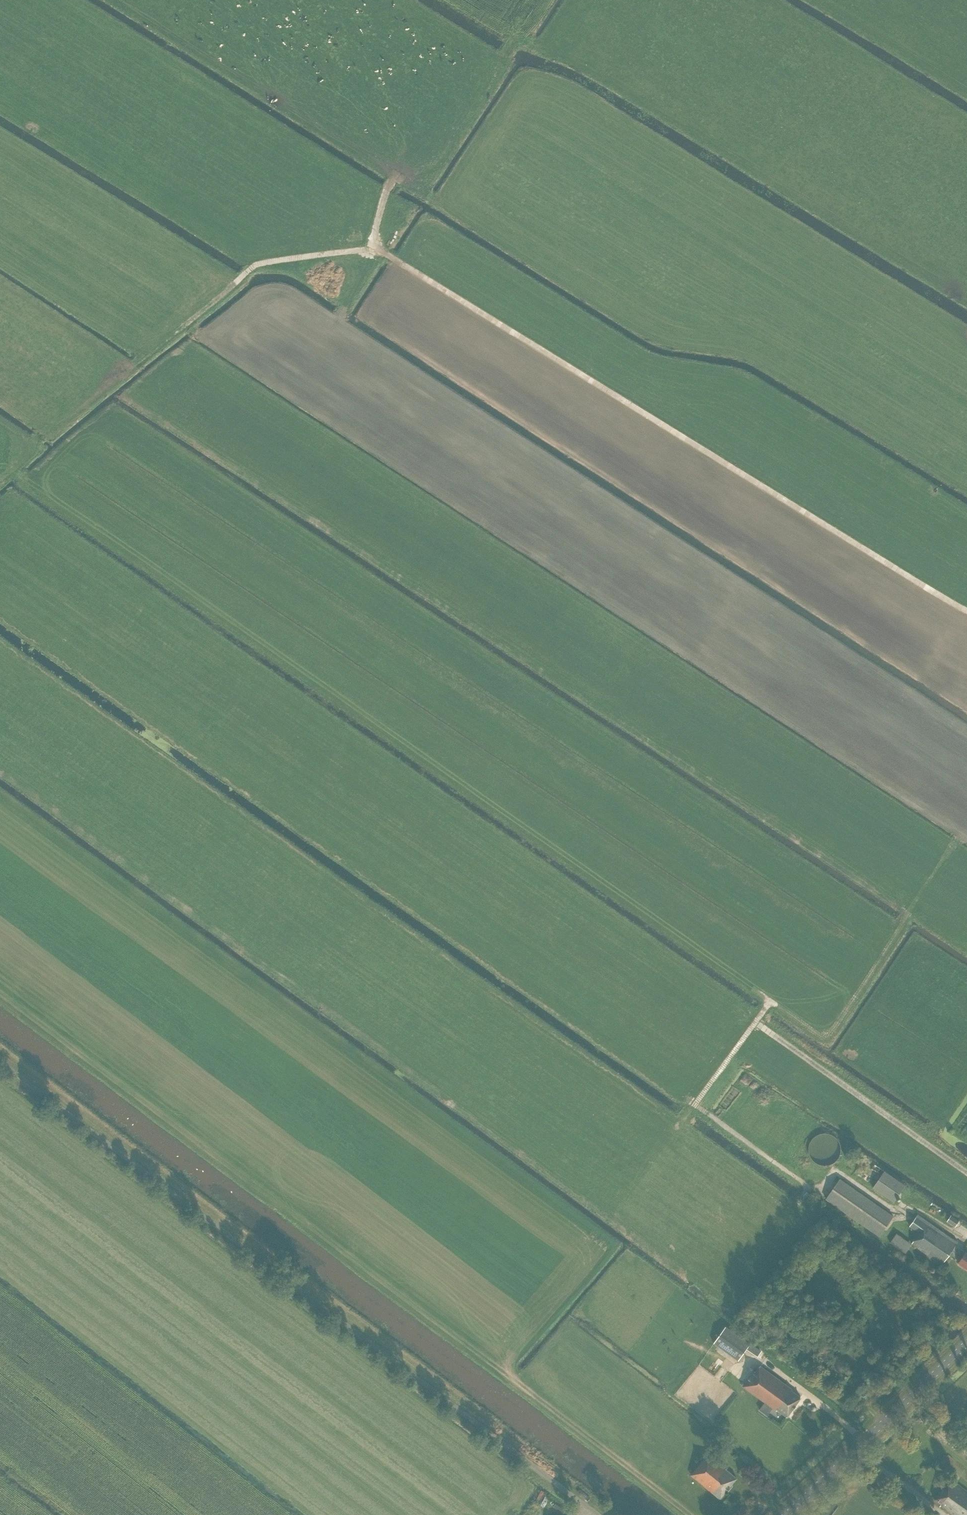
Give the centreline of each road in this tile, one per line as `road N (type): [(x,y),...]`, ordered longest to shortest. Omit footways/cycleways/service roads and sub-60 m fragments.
road 1 (unclassified): [(596,1514),(0,1061)]
road 2 (unclassified): [(787,1514),(966,1344)]

